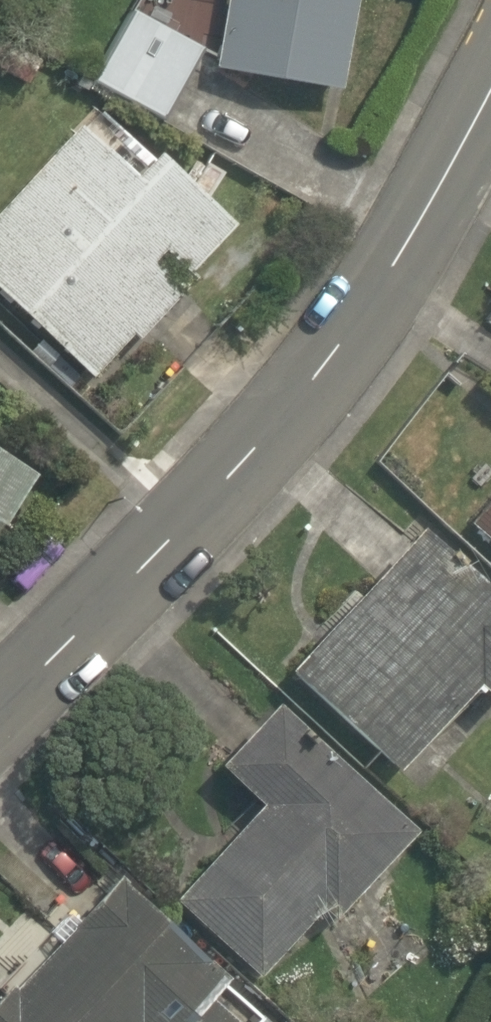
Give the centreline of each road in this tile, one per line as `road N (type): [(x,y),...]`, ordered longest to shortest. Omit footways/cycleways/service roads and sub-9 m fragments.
road 1 (tertiary): [(0,706),(282,426),(406,248),(490,81)]

